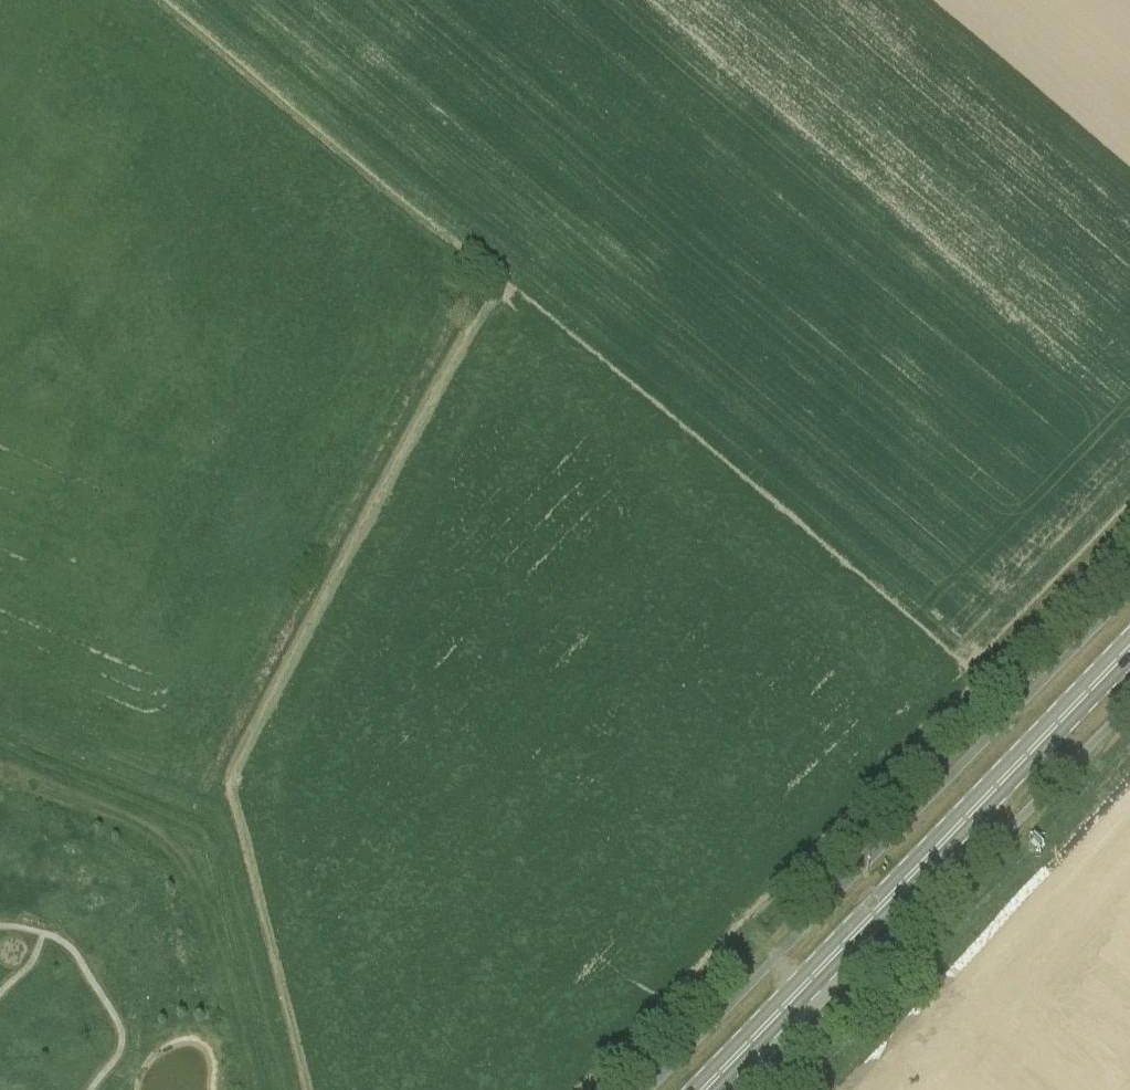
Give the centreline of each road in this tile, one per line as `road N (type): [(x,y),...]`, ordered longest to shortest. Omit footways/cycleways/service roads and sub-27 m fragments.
road 1 (primary): [(704,1089),(1129,648)]

